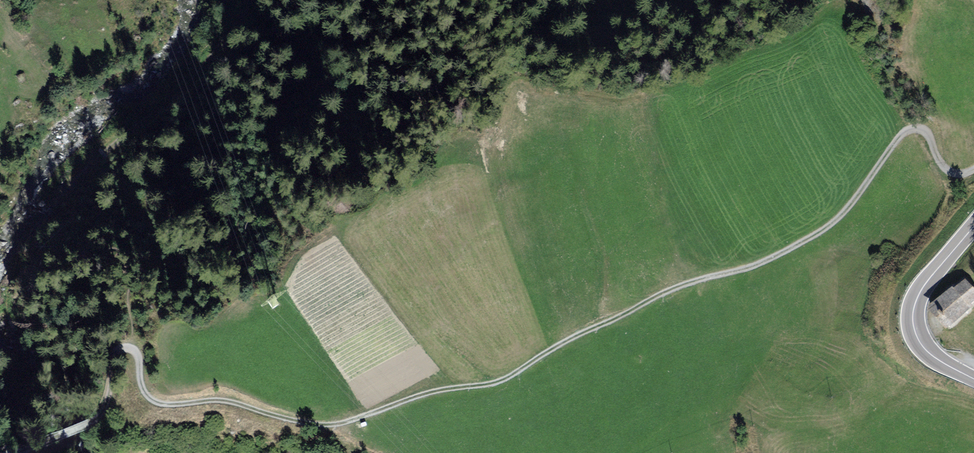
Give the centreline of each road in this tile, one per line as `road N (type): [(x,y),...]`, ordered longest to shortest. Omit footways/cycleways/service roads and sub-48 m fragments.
road 1 (track): [(136,343),(143,399),(161,407),(211,401),(324,429),(531,365),(612,320),(763,265),(843,217),(910,130),(925,132),(945,168),(973,169)]
road 2 (track): [(243,0),(217,68),(178,111),(78,187)]
road 3 (primary): [(973,379),(931,355),(914,323),(924,286),(973,226)]
road 4 (track): [(12,452),(102,414),(120,357),(136,343)]

